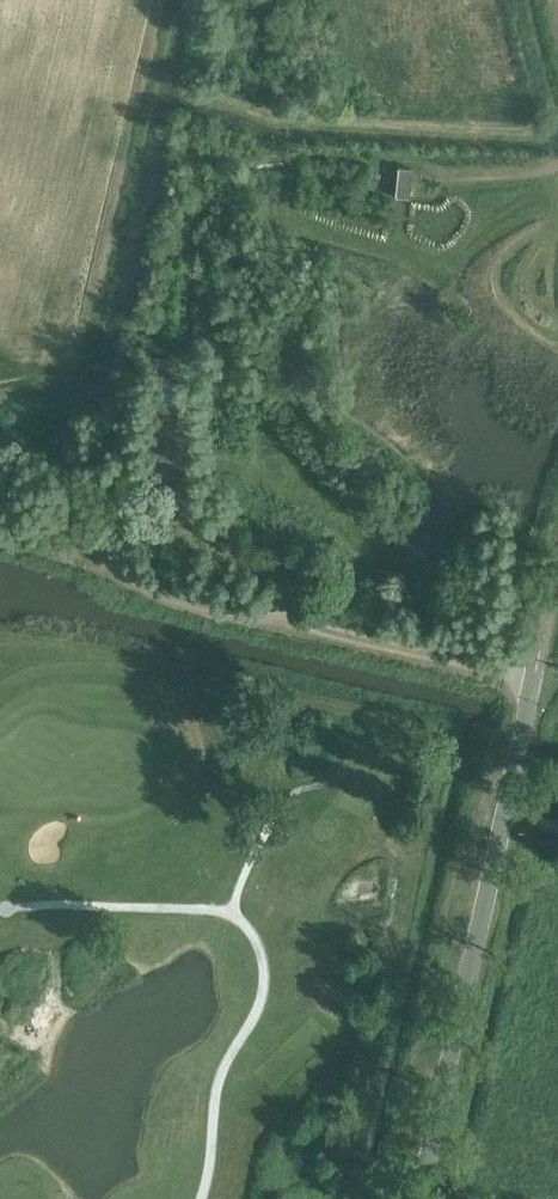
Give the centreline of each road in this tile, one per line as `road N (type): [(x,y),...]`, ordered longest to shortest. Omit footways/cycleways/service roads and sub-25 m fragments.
road 1 (unclassified): [(418,1198),(540,660)]
road 2 (track): [(38,532),(129,577),(294,621),(200,518)]
road 3 (track): [(294,621),(536,680)]
road 4 (track): [(385,158),(433,159),(438,173),(557,164)]

